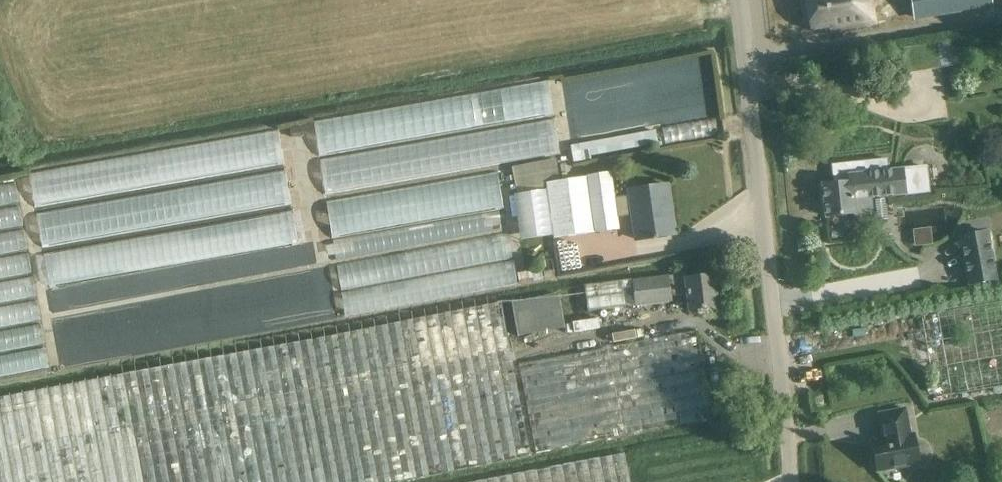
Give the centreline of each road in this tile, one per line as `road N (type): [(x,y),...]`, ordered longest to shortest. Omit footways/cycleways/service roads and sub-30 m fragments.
road 1 (unclassified): [(790,481),(739,14)]
road 2 (residential): [(435,67),(601,37)]
road 3 (residential): [(739,14),(601,37)]

